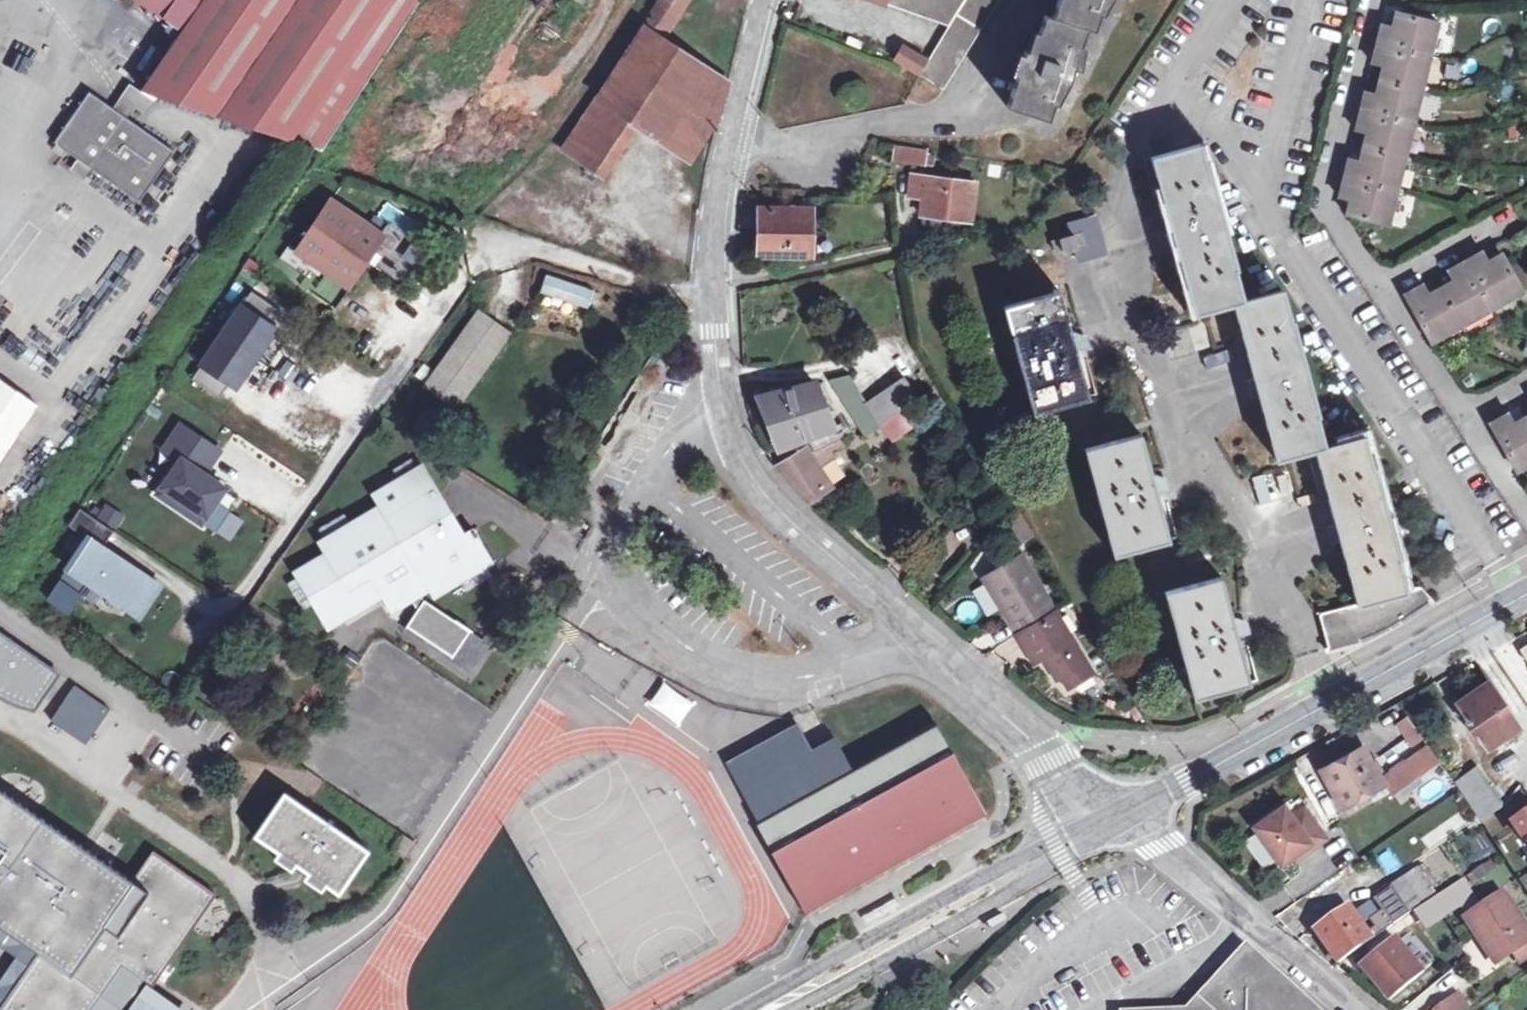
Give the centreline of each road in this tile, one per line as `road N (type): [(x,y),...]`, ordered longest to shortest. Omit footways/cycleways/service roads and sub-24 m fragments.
road 1 (residential): [(1319,702),(1278,557),(1214,493),(1121,327),(1107,278),(1133,151),(1154,119),(1176,111),(1201,116),(1235,145),(1266,198)]
road 2 (unclassified): [(720,325),(720,399),(763,485),(1128,811)]
road 3 (unclassified): [(720,325),(723,164),(766,0)]
road 4 (secondary): [(1039,863),(985,876),(811,970),(759,1009)]
road 5 (unclassified): [(1128,811),(1362,1009)]
road 6 (secondary): [(783,1009),(1002,899),(1039,863)]
road 7 (secondary): [(1515,599),(1319,702)]
road 8 (secondary): [(1319,702),(1128,811)]

